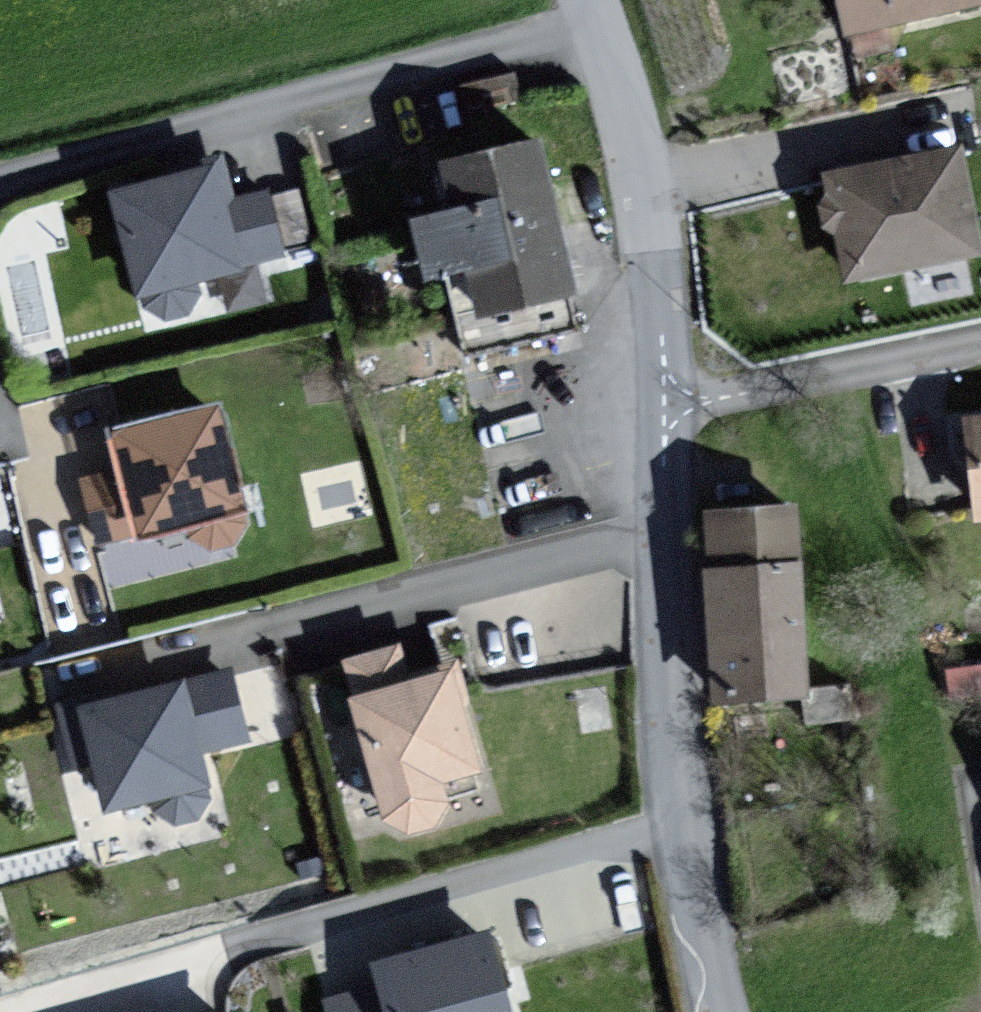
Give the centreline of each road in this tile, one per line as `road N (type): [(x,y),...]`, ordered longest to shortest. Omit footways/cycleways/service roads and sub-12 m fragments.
road 1 (residential): [(591,21),(0,186)]
road 2 (residential): [(659,546),(295,620),(86,677)]
road 3 (residential): [(227,951),(679,824)]
road 4 (unclassified): [(655,401),(638,155),(591,21)]
road 5 (residential): [(980,348),(771,392),(655,401)]
road 6 (unclassified): [(679,824),(662,699),(659,546)]
road 7 (residential): [(0,387),(43,466),(69,614)]
road 8 (unclassified): [(711,1011),(679,824)]
road 9 (unclassified): [(659,546),(655,401)]

